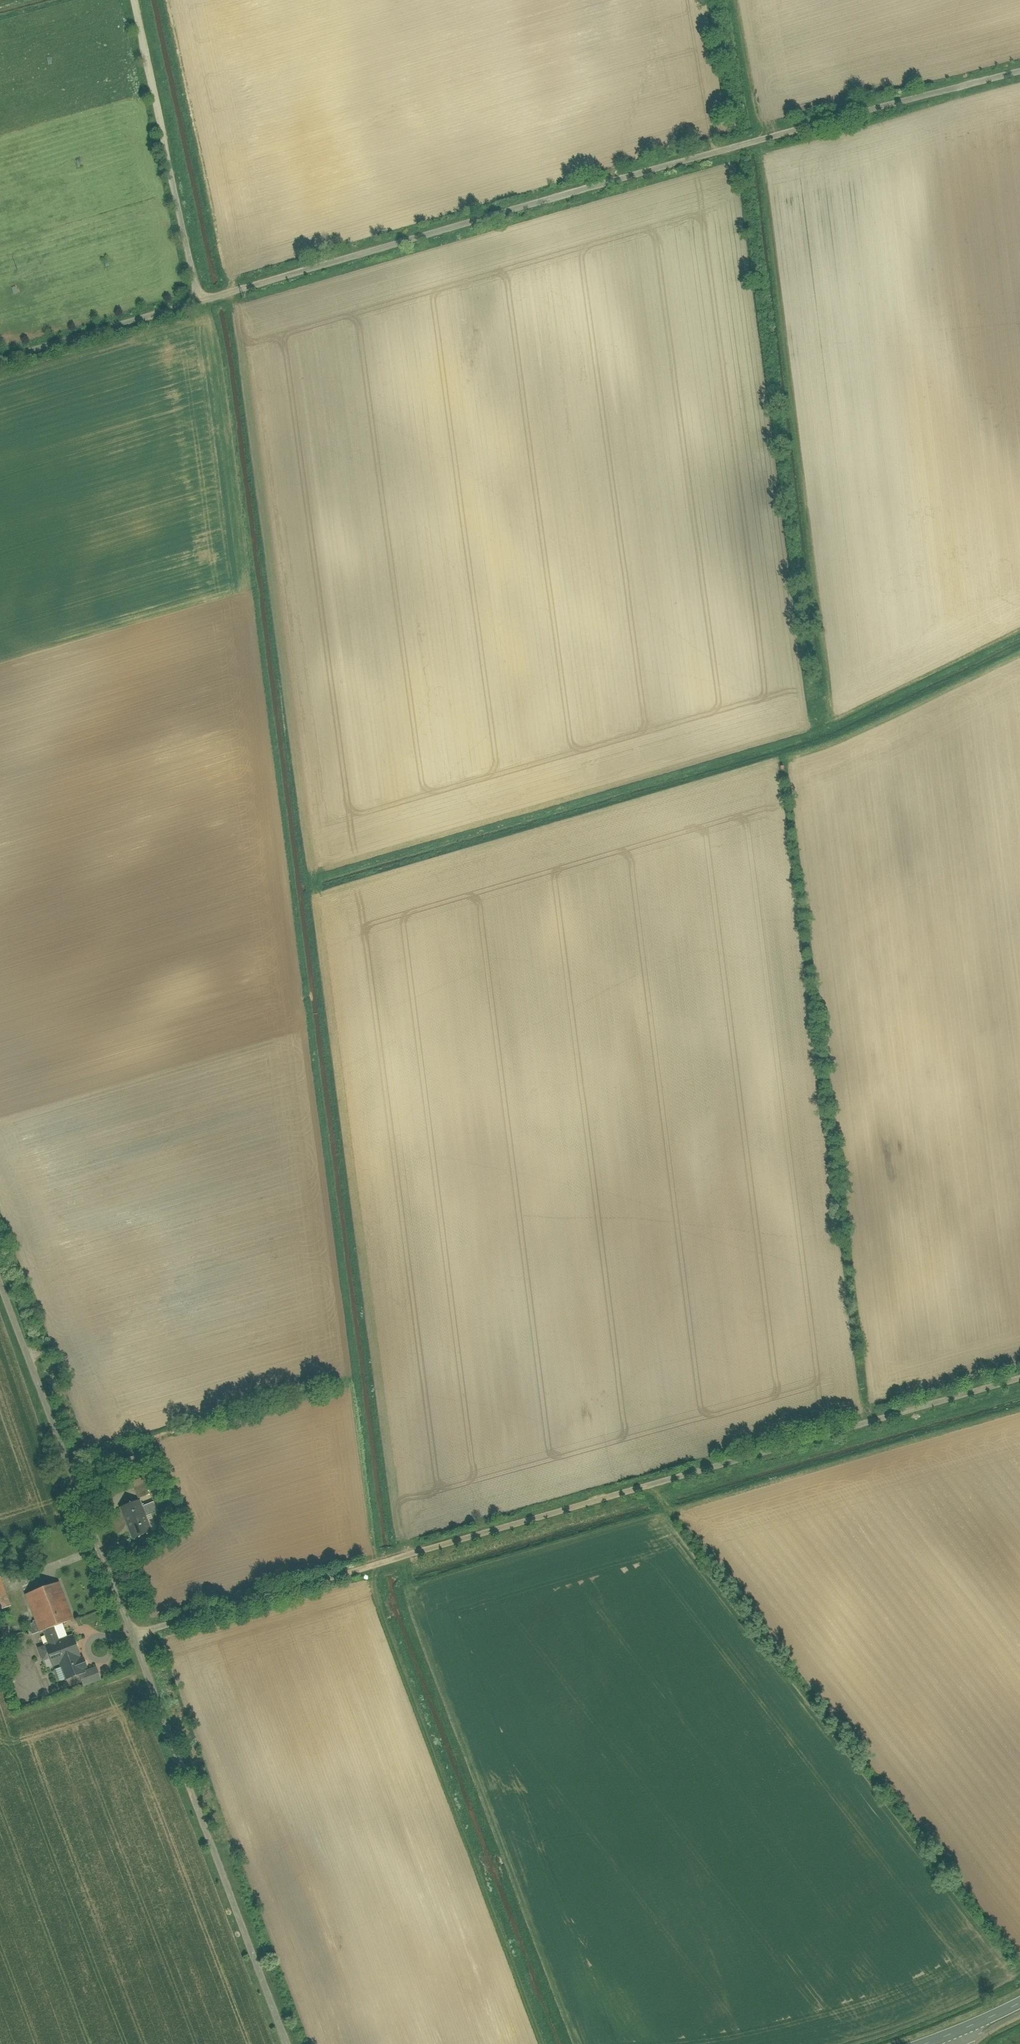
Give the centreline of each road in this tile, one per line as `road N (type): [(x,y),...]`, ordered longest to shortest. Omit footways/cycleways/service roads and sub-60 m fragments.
road 1 (unclassified): [(1019,65),(746,137),(0,357)]
road 2 (unclassified): [(1019,1371),(130,1631)]
road 3 (residential): [(130,1631),(287,2043)]
road 4 (residential): [(0,1287),(130,1631)]
road 5 (track): [(128,0),(192,298)]

